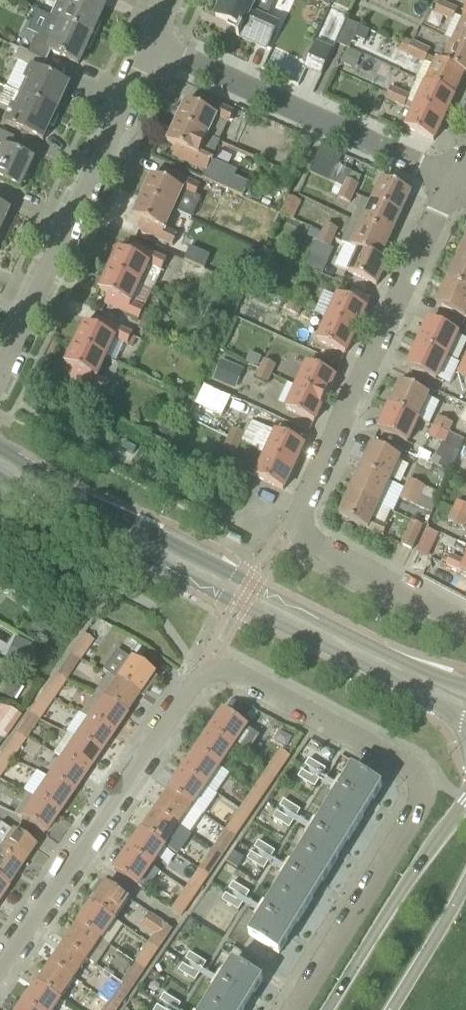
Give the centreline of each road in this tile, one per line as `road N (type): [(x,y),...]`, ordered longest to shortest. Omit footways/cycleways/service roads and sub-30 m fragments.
road 1 (residential): [(0,973),(204,673),(222,669),(408,767),(424,784),(420,808),(296,1009)]
road 2 (unclassified): [(0,463),(465,704)]
road 3 (residential): [(299,533),(296,521),(451,183)]
road 4 (residential): [(0,382),(152,47)]
road 5 (residential): [(451,183),(152,47)]
road 6 (secondary): [(465,802),(329,1009)]
road 7 (residential): [(299,533),(465,624)]
road 8 (secondary): [(392,1009),(465,884)]

